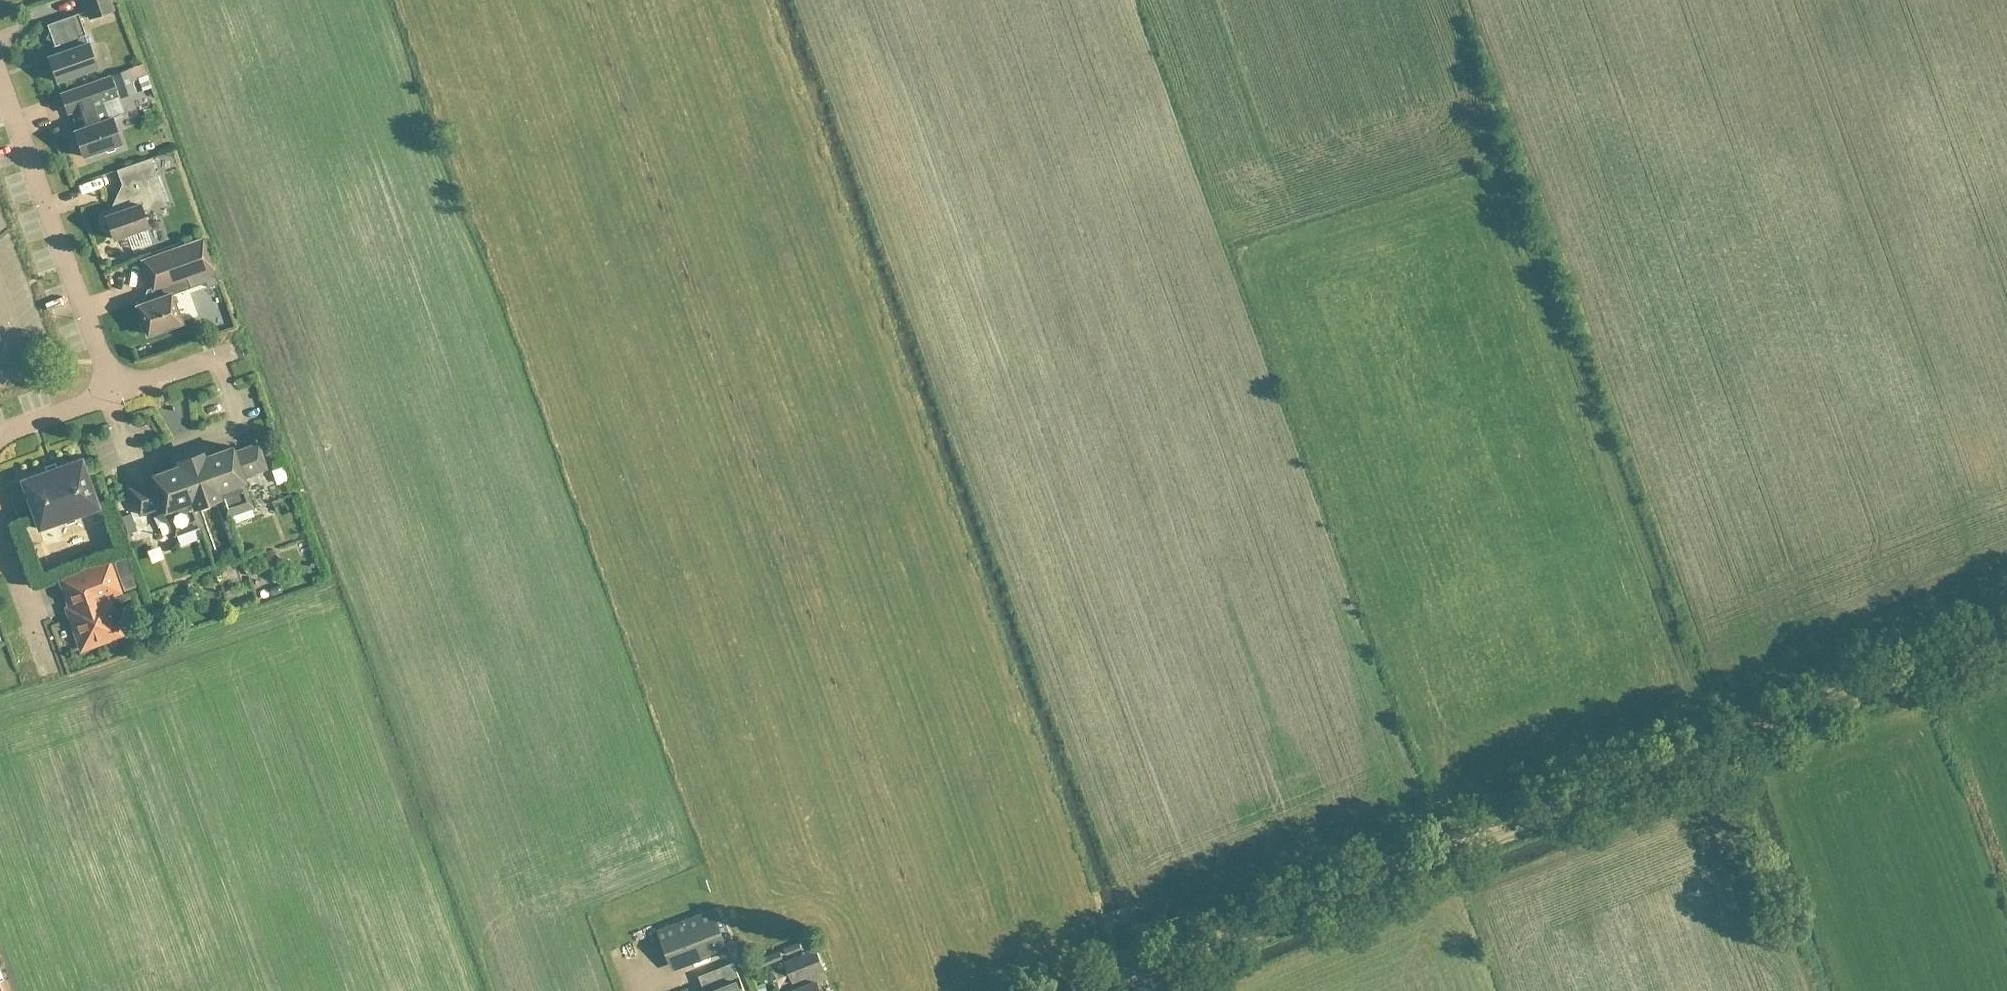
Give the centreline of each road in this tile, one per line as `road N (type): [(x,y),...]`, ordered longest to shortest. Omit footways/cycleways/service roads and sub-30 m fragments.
road 1 (track): [(1187,946),(2006,625)]
road 2 (residential): [(110,395),(0,88)]
road 3 (residential): [(110,395),(232,353)]
road 4 (residential): [(41,657),(0,543)]

